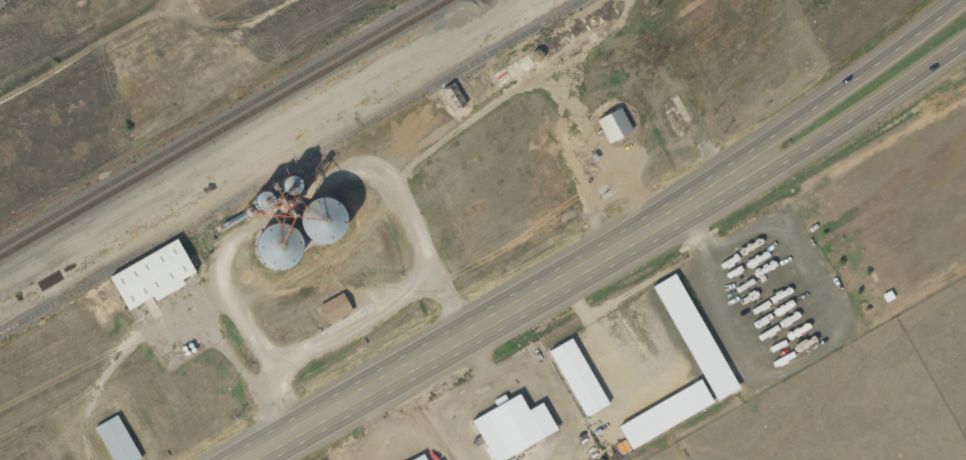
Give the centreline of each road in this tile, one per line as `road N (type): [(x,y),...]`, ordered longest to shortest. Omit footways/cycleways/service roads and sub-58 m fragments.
road 1 (trunk): [(251,459),(725,188)]
road 2 (trunk): [(962,0),(751,147),(725,188)]
road 3 (trunk): [(725,188),(777,176),(965,44)]

